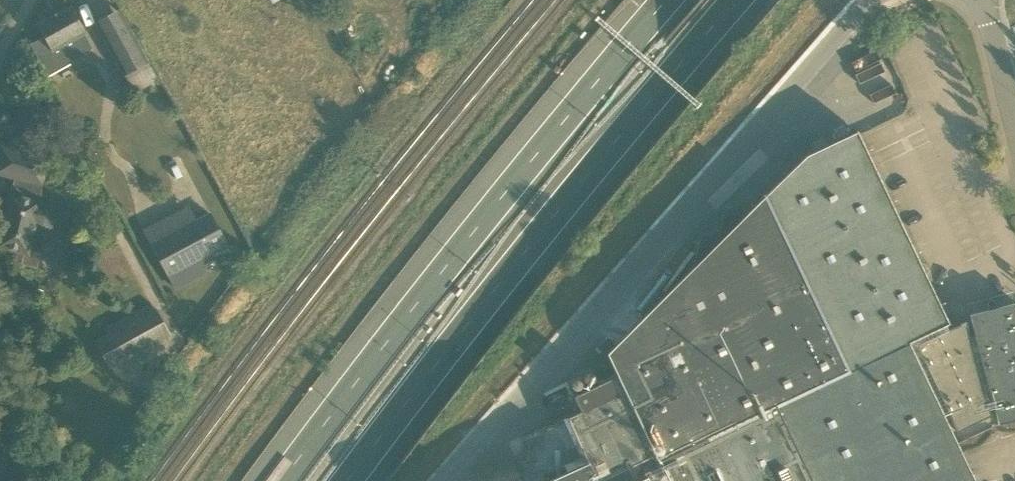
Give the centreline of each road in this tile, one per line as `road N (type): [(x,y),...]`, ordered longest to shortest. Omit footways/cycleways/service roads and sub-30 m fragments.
road 1 (unclassified): [(873,0),(443,480)]
road 2 (motorway): [(345,480),(734,0)]
road 3 (motorway): [(668,0),(283,480)]
road 4 (residential): [(1014,114),(964,6)]

